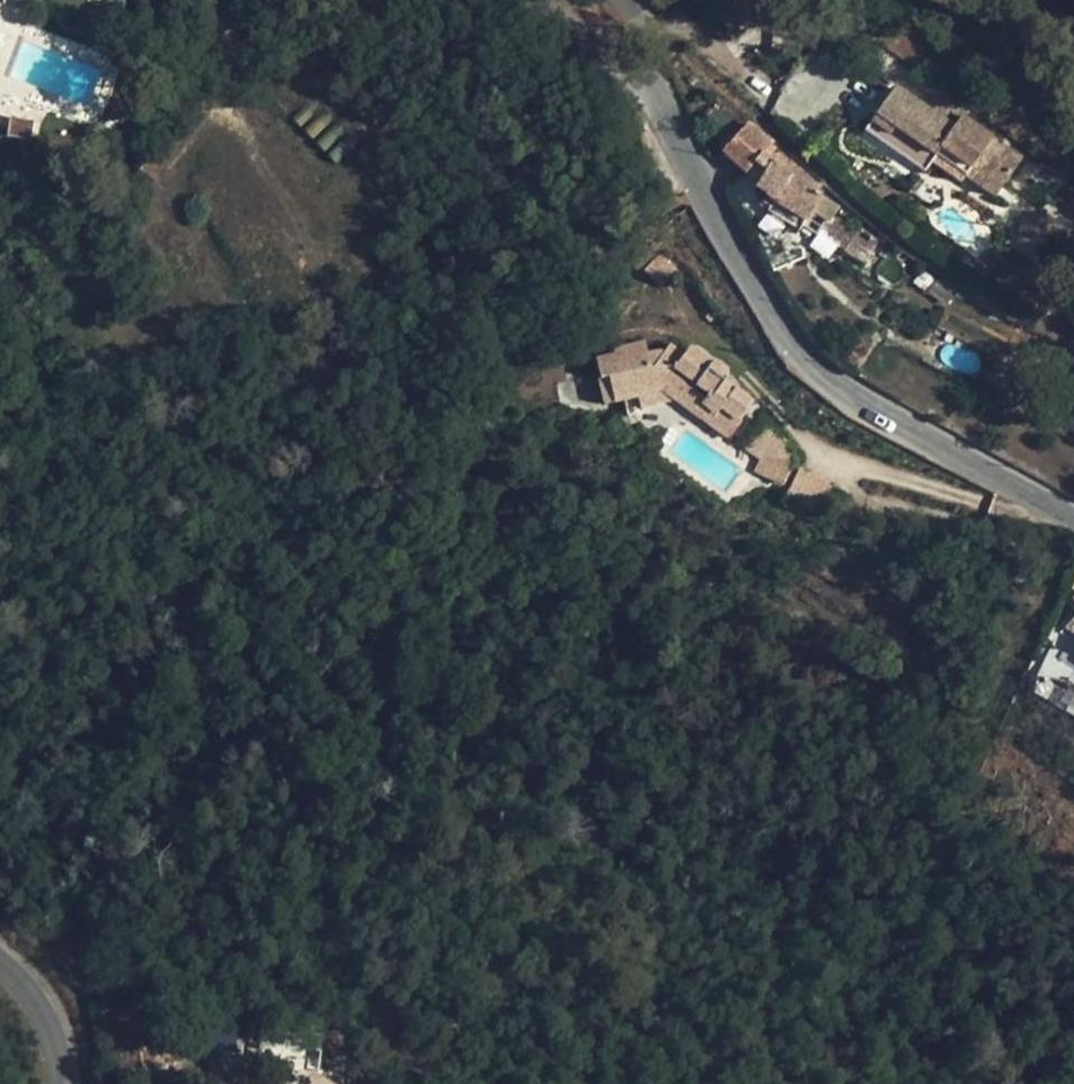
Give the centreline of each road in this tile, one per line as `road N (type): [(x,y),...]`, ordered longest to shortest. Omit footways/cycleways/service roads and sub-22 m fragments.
road 1 (residential): [(673,120),(694,175),(781,327),(826,381),(1073,518)]
road 2 (residential): [(673,120),(612,74),(553,0)]
road 3 (residential): [(620,0),(658,42),(673,120)]
road 4 (residential): [(0,965),(45,1016),(53,1083)]

